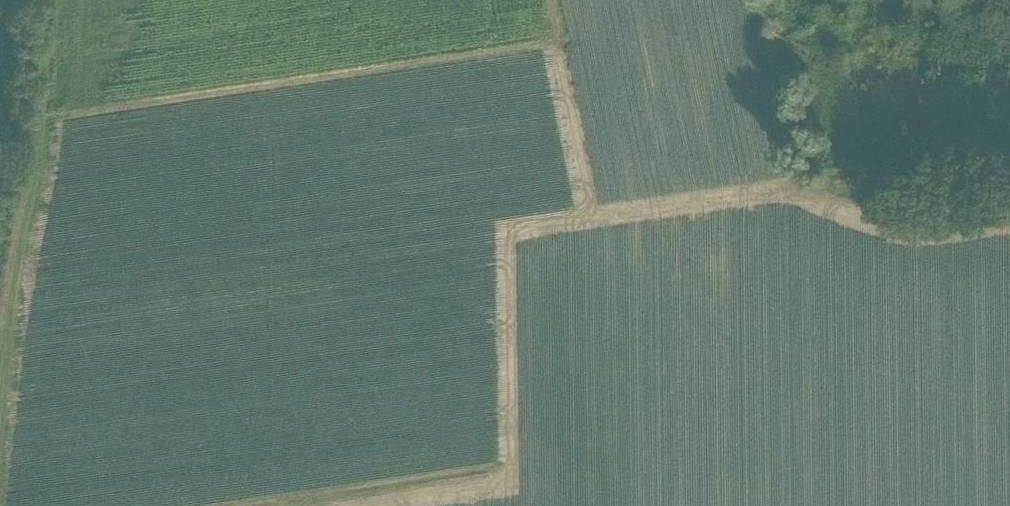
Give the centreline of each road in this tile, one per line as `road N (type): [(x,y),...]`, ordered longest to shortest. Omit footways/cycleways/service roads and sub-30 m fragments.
road 1 (track): [(0,369),(50,35),(43,0)]

